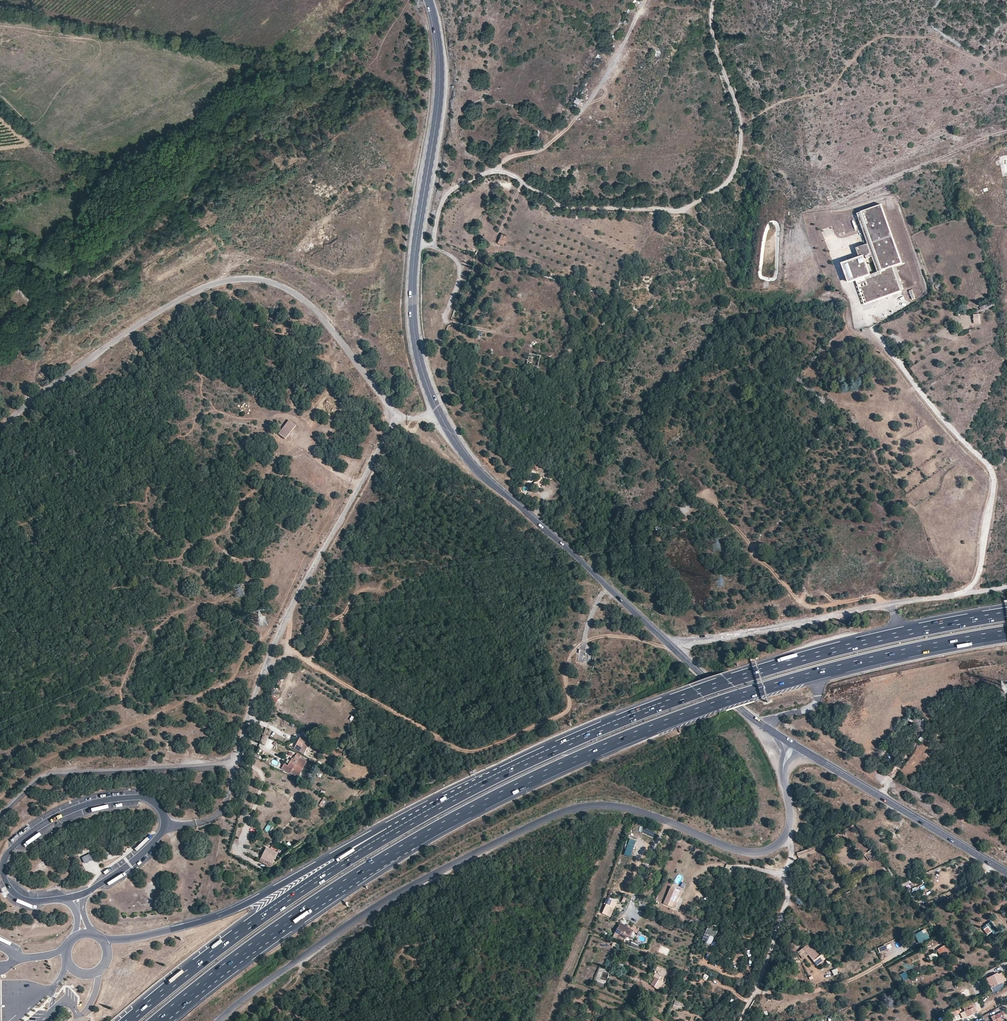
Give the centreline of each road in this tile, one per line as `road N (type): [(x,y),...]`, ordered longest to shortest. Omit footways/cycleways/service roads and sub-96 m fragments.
road 1 (track): [(0,797),(36,765),(291,653),(467,751),(566,711),(567,663),(600,636),(673,649)]
road 2 (unclassified): [(219,1020),(381,904),(579,806),(633,809),(741,851),(771,849),(791,820),(783,778)]
road 3 (motorway): [(392,854),(541,775),(711,706),(902,652),(1006,632)]
road 4 (unclassified): [(393,418),(279,632),(234,758),(211,767),(51,774),(0,813)]
road 5 (track): [(713,0),(711,26),(741,138),(725,184),(675,210),(568,207),(496,171),(448,194),(434,242),(416,243)]
road 6 (motorway): [(1006,614),(841,648),(729,681),(485,782)]
road 7 (unclassified): [(0,430),(148,318),(188,293),(236,278),(283,287),(313,307),(393,418)]
road 8 (track): [(686,208),(711,235),(737,287),(800,289),(814,272),(795,224),(798,202),(901,176),(1006,130)]
road 9 (motorway): [(485,782),(296,893),(128,1020)]
road 10 (primary): [(440,416),(410,323),(442,71),(429,0)]
road 11 (motorway): [(485,782),(385,826),(244,905),(140,937)]
road 12 (unclassified): [(1006,585),(673,649)]
road 13 (primary): [(673,649),(479,471),(440,416)]
road 14 (track): [(741,138),(752,118),(822,93),(861,47),(884,36),(932,39),(1006,78)]
road 15 (track): [(496,171),(569,127),(621,56),(638,16),(656,4),(711,13)]
road 16 (motorway): [(157,1020),(269,934),(392,854)]
road 17 (motorway): [(171,1020),(392,854)]
road 18 (primary): [(1006,873),(801,750)]
road 19 (track): [(200,358),(200,392),(217,410),(298,417),(303,443),(360,484)]
road 20 (track): [(711,505),(807,609),(879,597),(890,604)]
road 21 (track): [(789,831),(773,947),(740,1020)]
road 22 (primary): [(779,737),(673,649)]
road 23 (track): [(304,661),(362,587),(393,593)]

